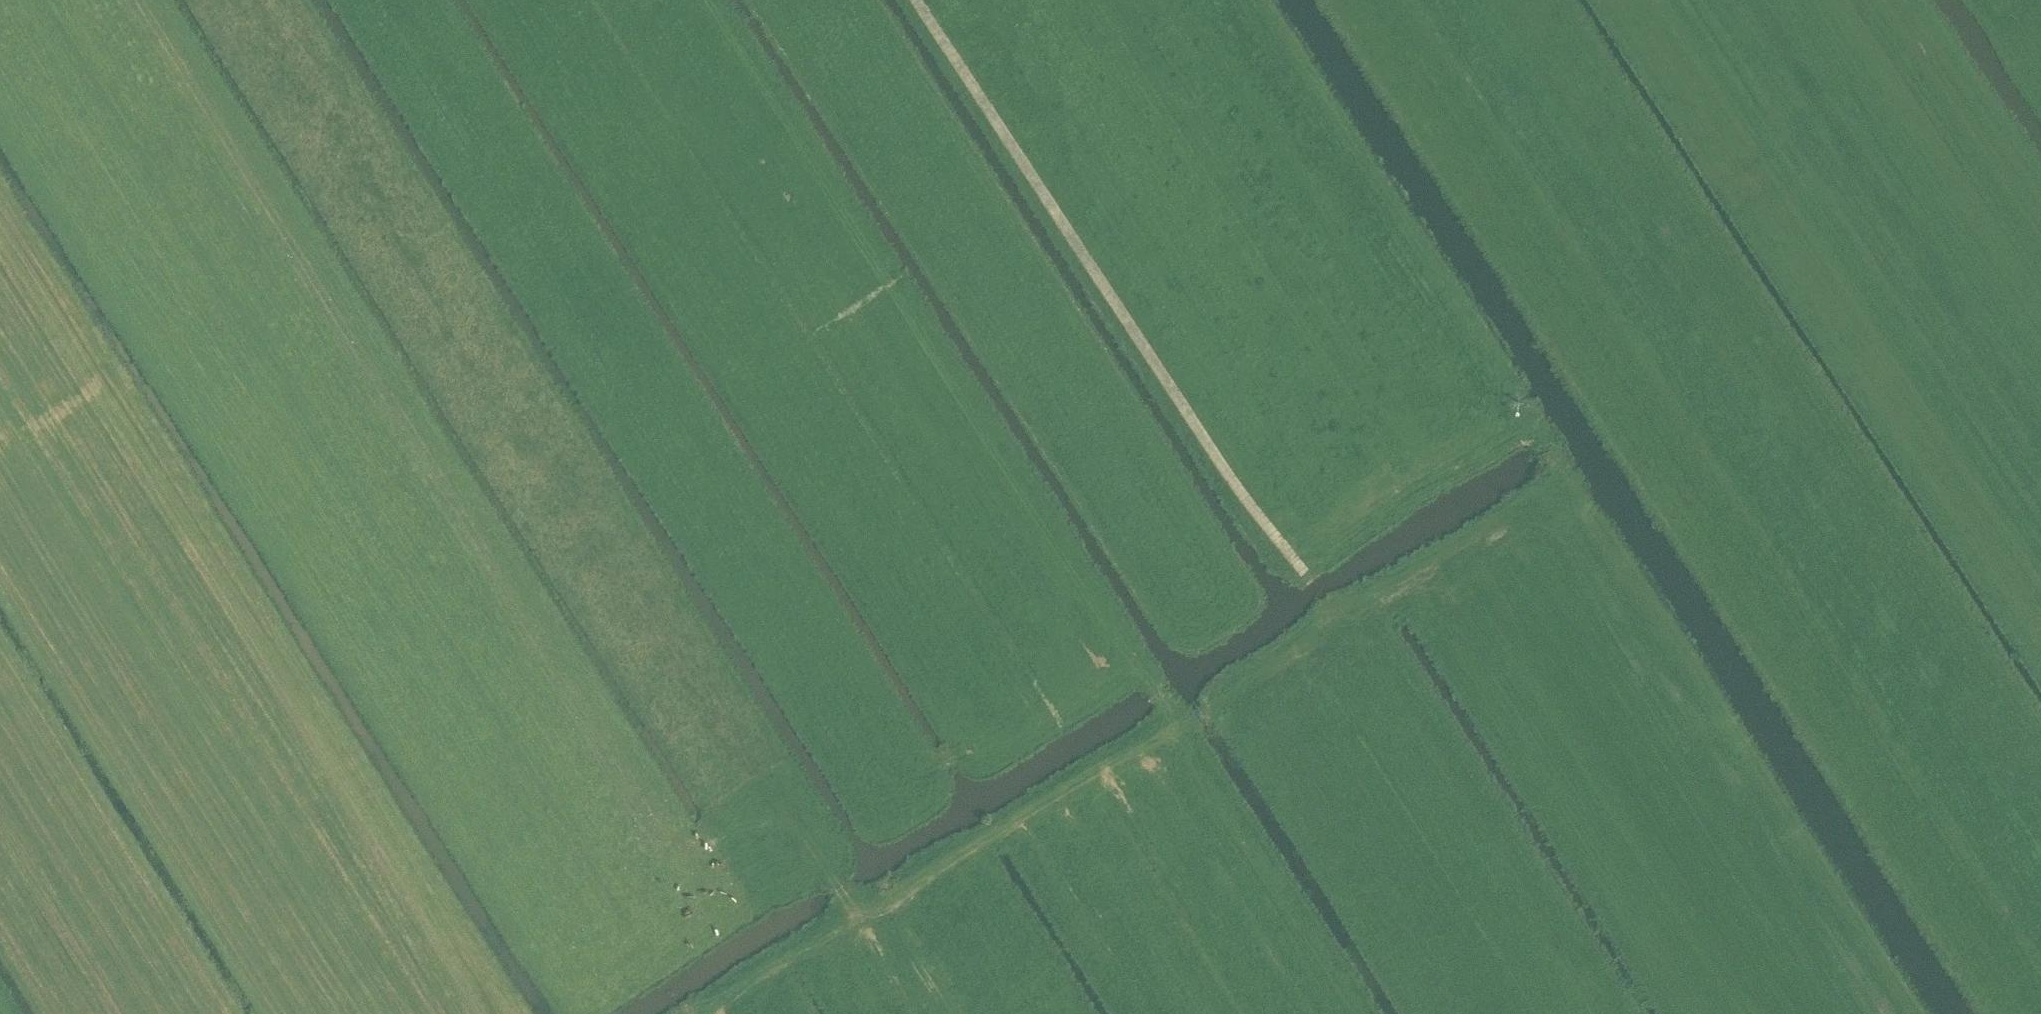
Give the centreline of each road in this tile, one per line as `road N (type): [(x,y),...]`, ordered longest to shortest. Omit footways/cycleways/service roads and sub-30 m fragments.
road 1 (track): [(918,0),(1237,485),(1305,573)]

